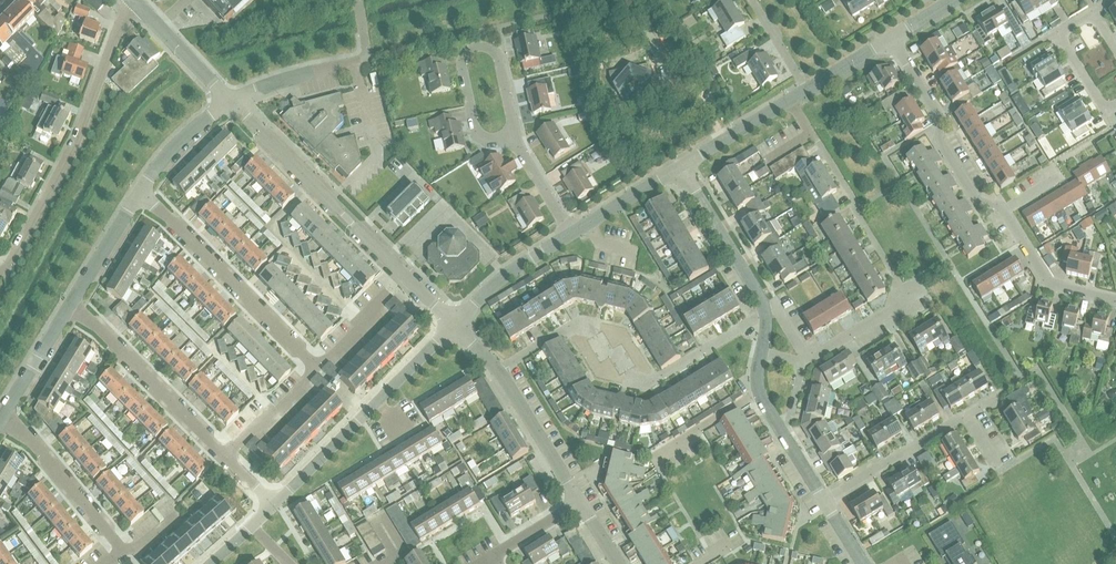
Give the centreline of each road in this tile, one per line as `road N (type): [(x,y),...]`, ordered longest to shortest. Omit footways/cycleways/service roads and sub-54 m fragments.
road 1 (residential): [(0,273),(73,147),(136,1)]
road 2 (residential): [(273,506),(454,325)]
road 3 (residential): [(317,369),(138,195)]
road 4 (residential): [(405,276),(230,102)]
road 5 (residential): [(825,502),(1013,385)]
road 6 (residential): [(580,502),(499,370),(454,325)]
road 7 (residential): [(225,456),(69,307)]
road 8 (residential): [(1004,209),(975,199),(937,137),(940,119),(891,39)]
road 9 (residential): [(122,551),(2,416)]
road 10 (residential): [(1106,109),(1058,32),(1092,13),(1115,52)]
road 11 (residential): [(765,314),(681,167)]
road 12 (residential): [(1115,300),(1049,283),(1004,209)]
road 13 (residential): [(1004,209),(1110,130),(1106,109)]
road 14 (residential): [(513,139),(481,135),(472,120),(461,63),(470,50),(495,52)]
road 15 (residential): [(454,325),(503,276),(570,234)]
road 16 (residential): [(230,102),(136,1)]
road 17 (residential): [(138,195),(178,143),(230,102)]
road 18 (residential): [(69,307),(138,195)]
road 19 (residential): [(803,364),(894,307),(899,285)]
road 20 (residential): [(570,234),(681,167)]
road 21 (residential): [(230,102),(353,62)]
road 22 (residential): [(317,369),(405,276)]
road 23 (residential): [(681,167),(790,100)]
road 24 (residential): [(2,416),(69,307)]
road 25 (residential): [(225,456),(317,369)]

